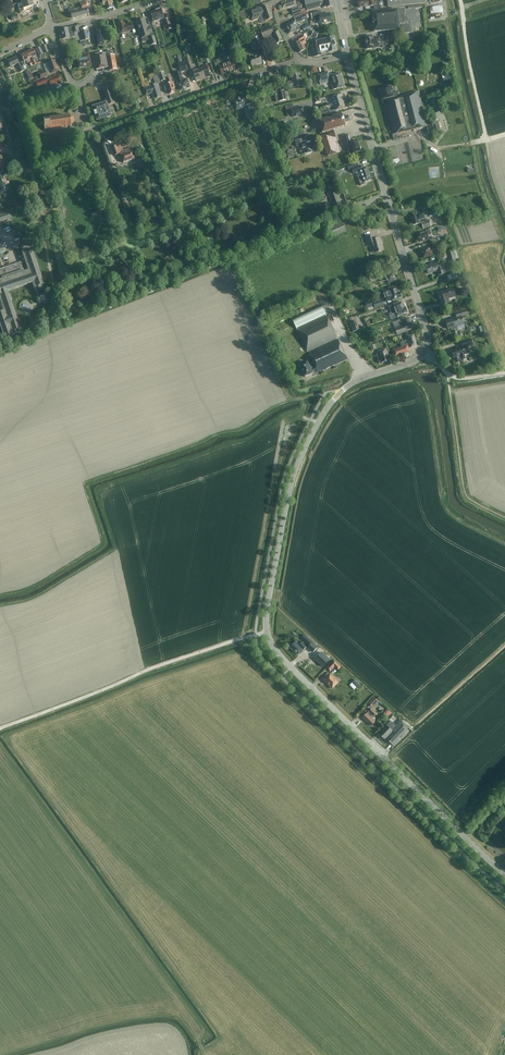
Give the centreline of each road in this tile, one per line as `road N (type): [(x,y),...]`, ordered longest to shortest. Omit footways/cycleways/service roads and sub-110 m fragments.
road 1 (tertiary): [(504,874),(290,666),(267,633),(293,476),(340,391)]
road 2 (tertiary): [(422,355),(427,336),(347,57)]
road 3 (residential): [(96,128),(300,60)]

